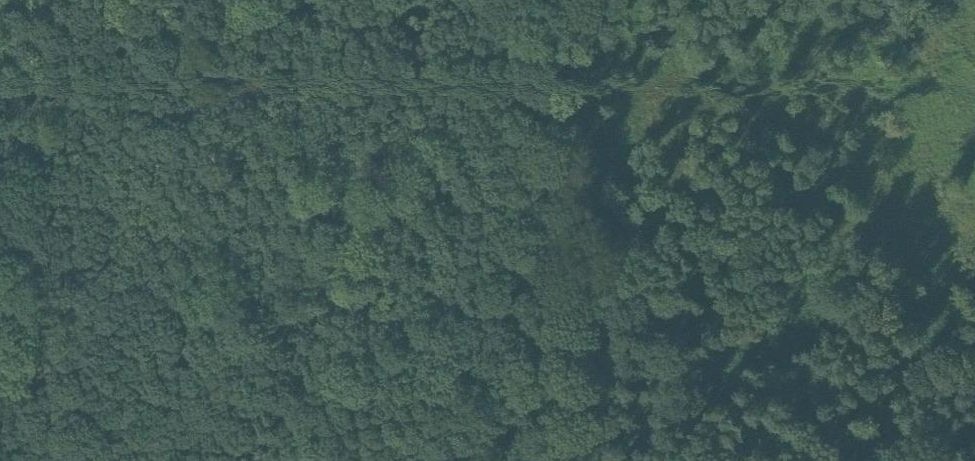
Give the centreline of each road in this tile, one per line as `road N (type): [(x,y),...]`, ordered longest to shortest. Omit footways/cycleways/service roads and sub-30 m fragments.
road 1 (track): [(553,460),(553,65),(567,0)]

